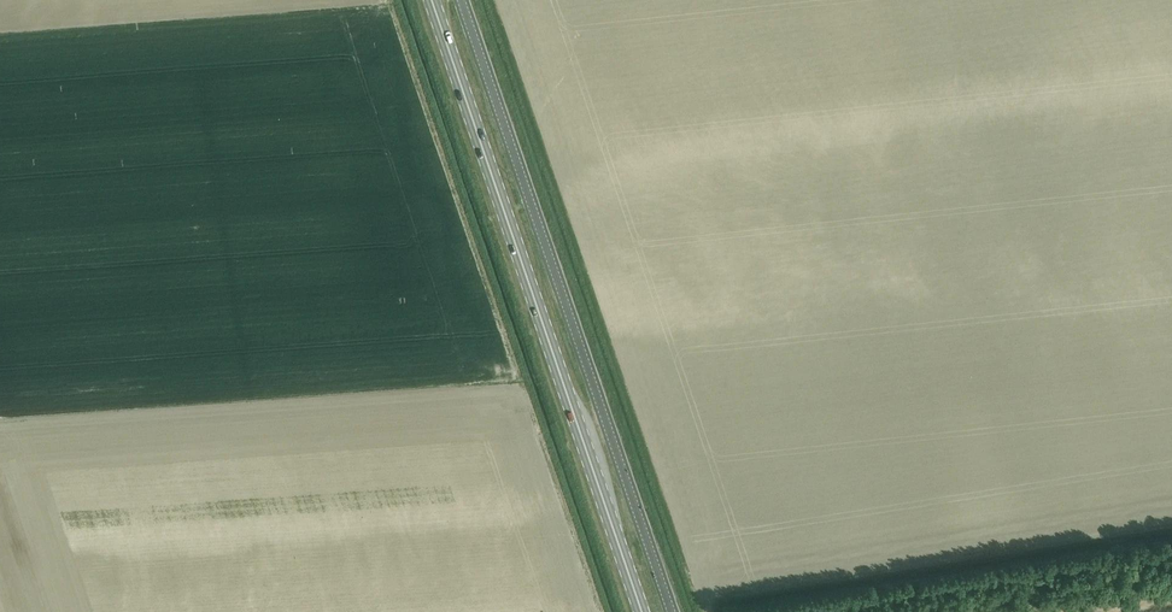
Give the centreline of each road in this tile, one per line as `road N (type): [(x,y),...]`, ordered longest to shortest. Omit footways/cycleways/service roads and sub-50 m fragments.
road 1 (primary): [(642,611),(432,0)]
road 2 (unclassified): [(673,611),(463,0)]

